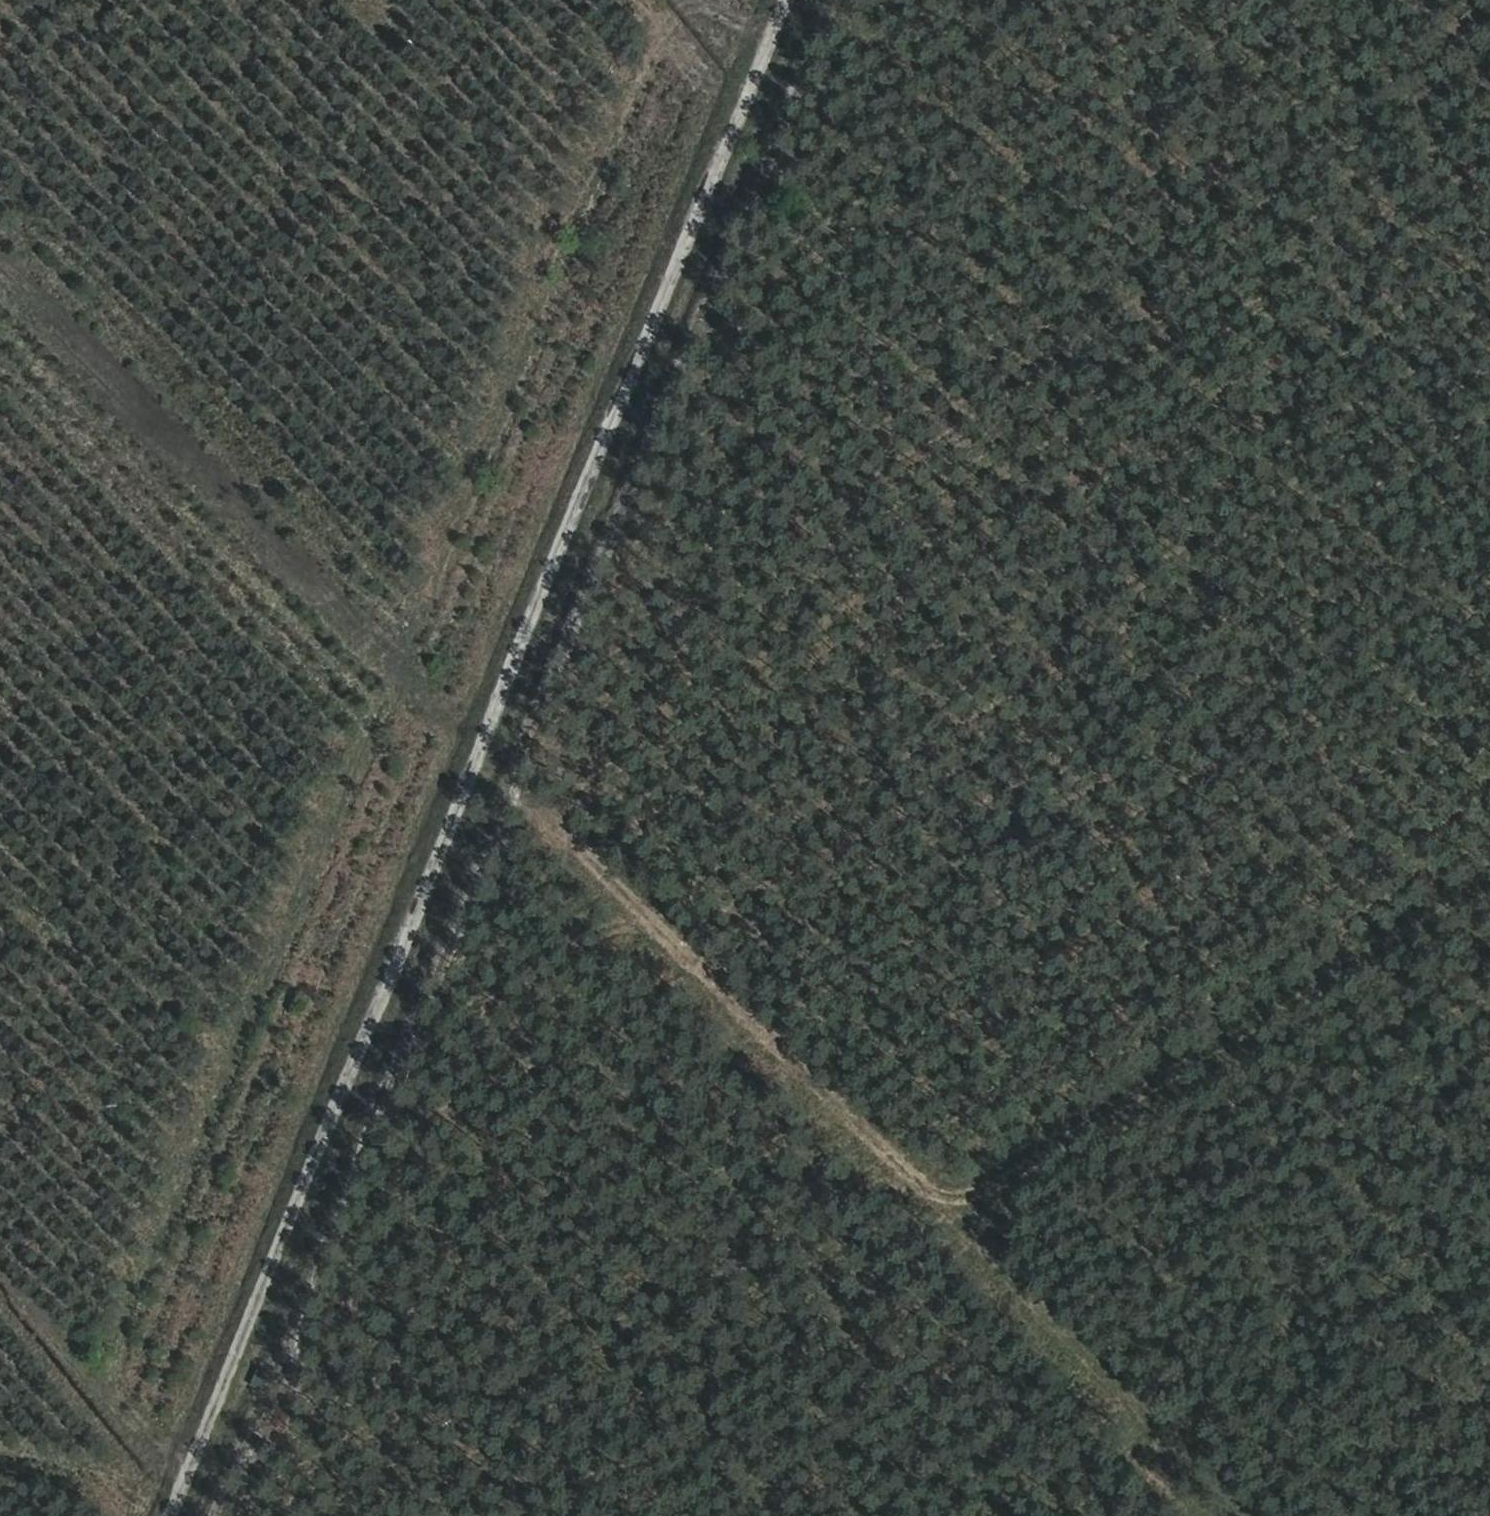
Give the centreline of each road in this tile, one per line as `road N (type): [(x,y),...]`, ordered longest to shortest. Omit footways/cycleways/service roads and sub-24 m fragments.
road 1 (track): [(170,1515),(785,0)]
road 2 (track): [(1300,1515),(1029,1272),(1489,957)]

